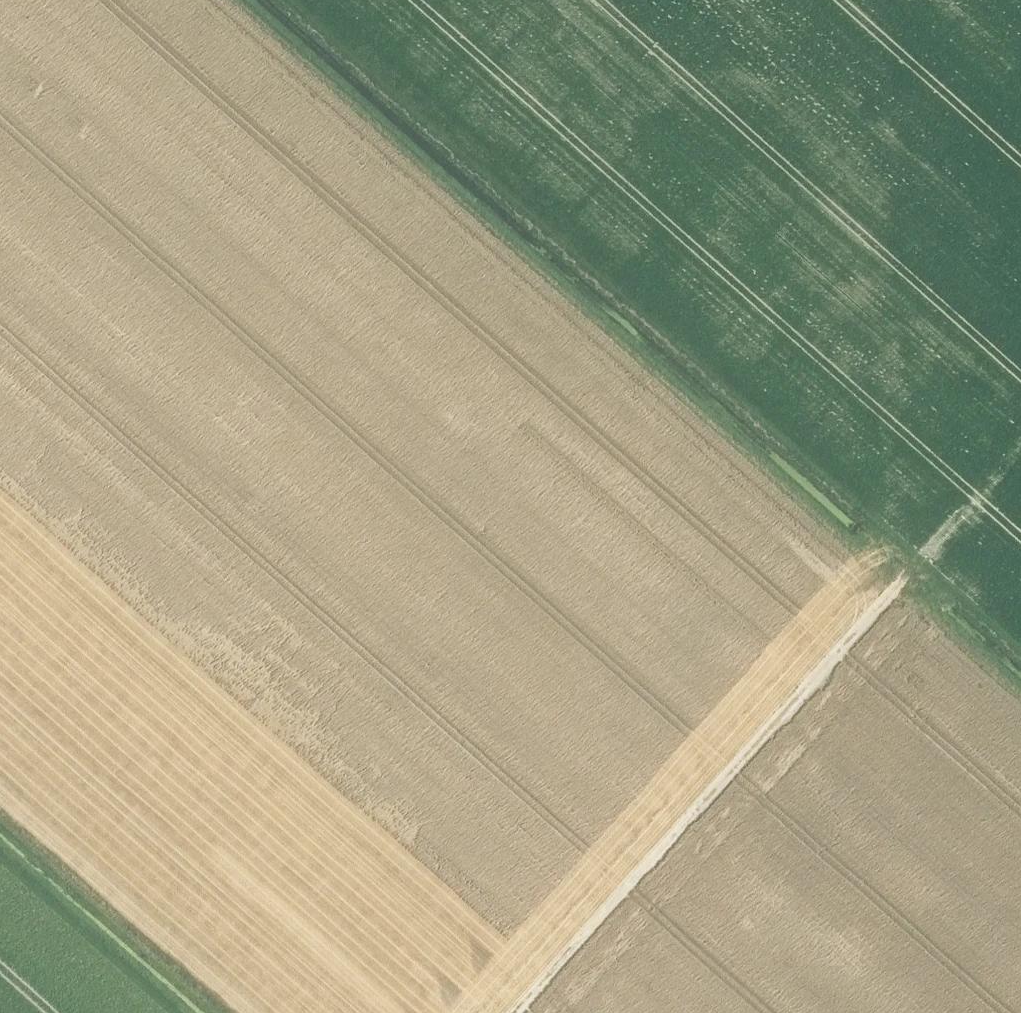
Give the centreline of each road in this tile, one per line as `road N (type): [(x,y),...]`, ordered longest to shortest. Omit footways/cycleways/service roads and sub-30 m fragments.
road 1 (track): [(904,578),(514,1012)]

